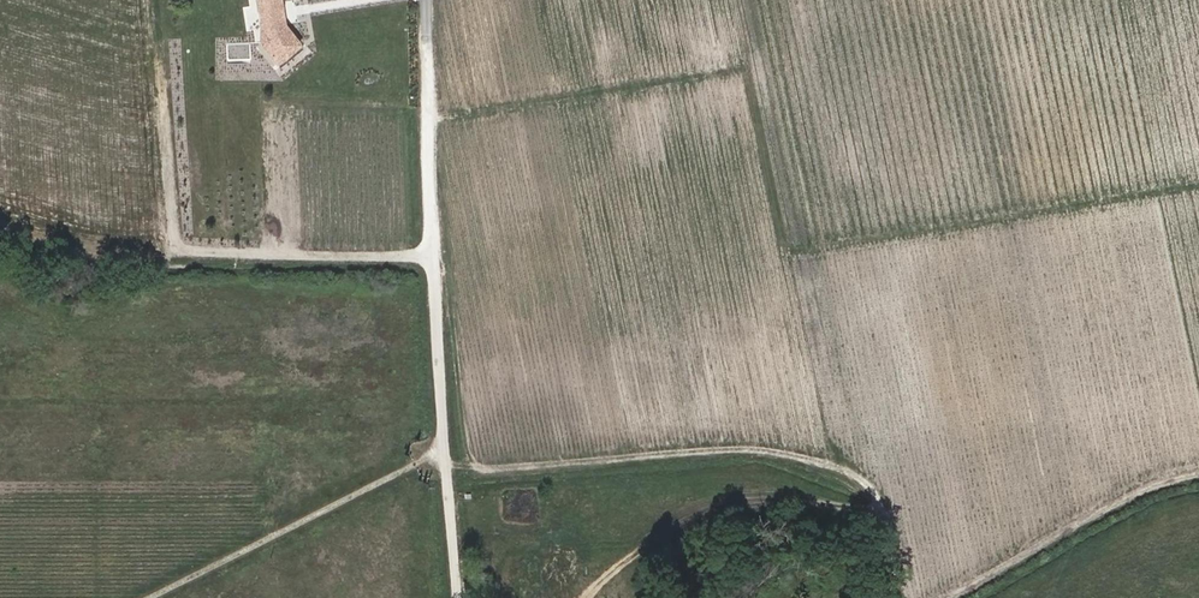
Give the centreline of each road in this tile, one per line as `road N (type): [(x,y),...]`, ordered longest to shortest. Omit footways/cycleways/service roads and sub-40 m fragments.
road 1 (track): [(456,597),(424,0)]
road 2 (track): [(915,597),(911,552),(844,472),(787,449),(444,477)]
road 3 (track): [(1198,472),(1145,484),(945,597)]

